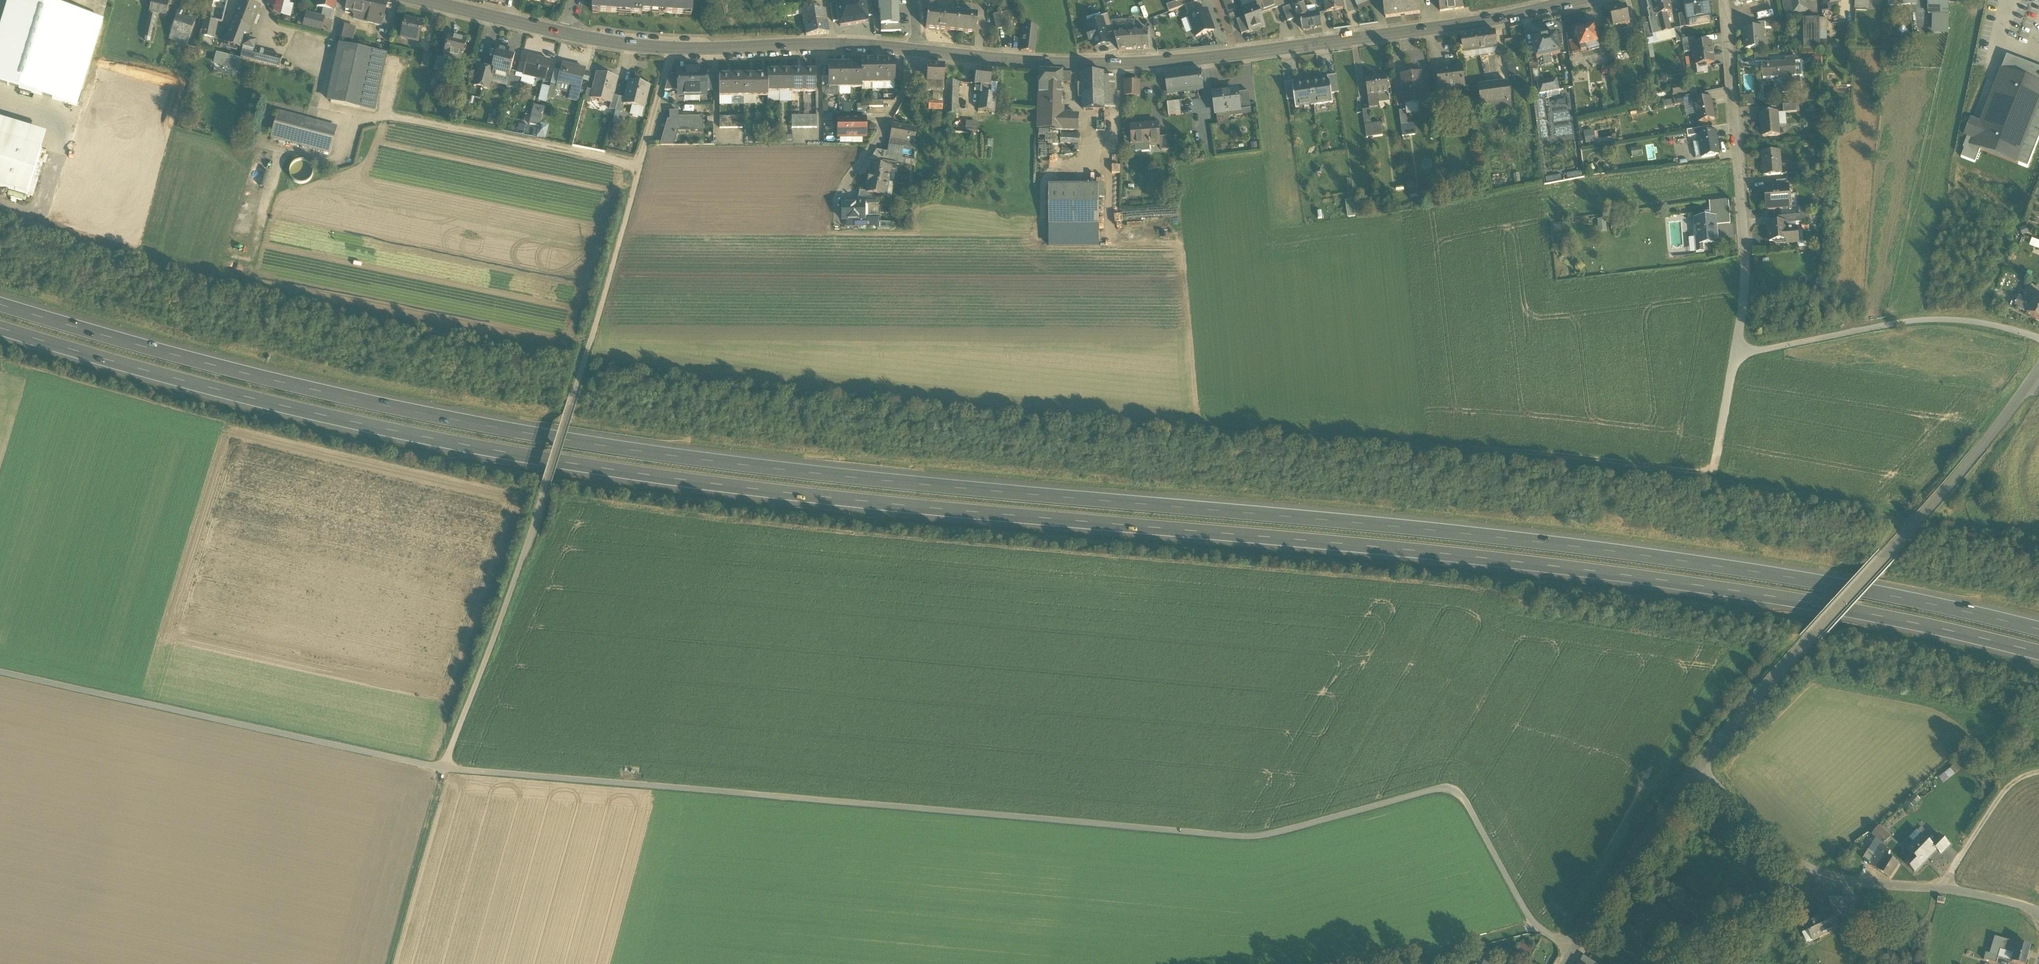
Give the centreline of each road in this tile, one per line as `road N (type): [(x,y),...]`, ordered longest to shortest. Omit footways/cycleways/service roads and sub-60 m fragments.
road 1 (motorway): [(0,325),(204,383),(520,453),(751,484),(1652,575),(2038,651)]
road 2 (motorway): [(2038,629),(1642,552),(971,486),(533,431),(189,357),(0,303)]
road 3 (track): [(1575,947),(1527,914),(1463,798),(1449,789),(1254,838),(442,769)]
road 4 (track): [(442,769),(542,500),(673,48)]
road 5 (unclassified): [(1698,772),(1990,437),(2038,365)]
road 6 (track): [(1718,473),(1206,426)]
road 7 (residential): [(1723,0),(1746,277),(1718,473)]
road 8 (track): [(442,769),(0,672)]
road 9 (unclassified): [(2038,916),(1983,894),(1823,873),(1797,861),(1698,772)]
road 10 (secondary): [(918,50),(673,48),(569,34)]
road 11 (secondary): [(1570,0),(1463,25),(1236,54)]
road 12 (secondary): [(1236,54),(1056,64),(918,50)]
road 13 (track): [(2038,339),(1920,319),(1738,353)]
road 14 (track): [(640,166),(386,114)]
road 15 (residential): [(1564,963),(1698,772)]
road 16 (track): [(442,769),(386,963)]
road 17 (residential): [(918,50),(912,77),(839,196),(837,225)]
road 18 (track): [(2038,772),(2007,786),(1942,889)]
road 19 (secondary): [(569,34),(422,0)]

